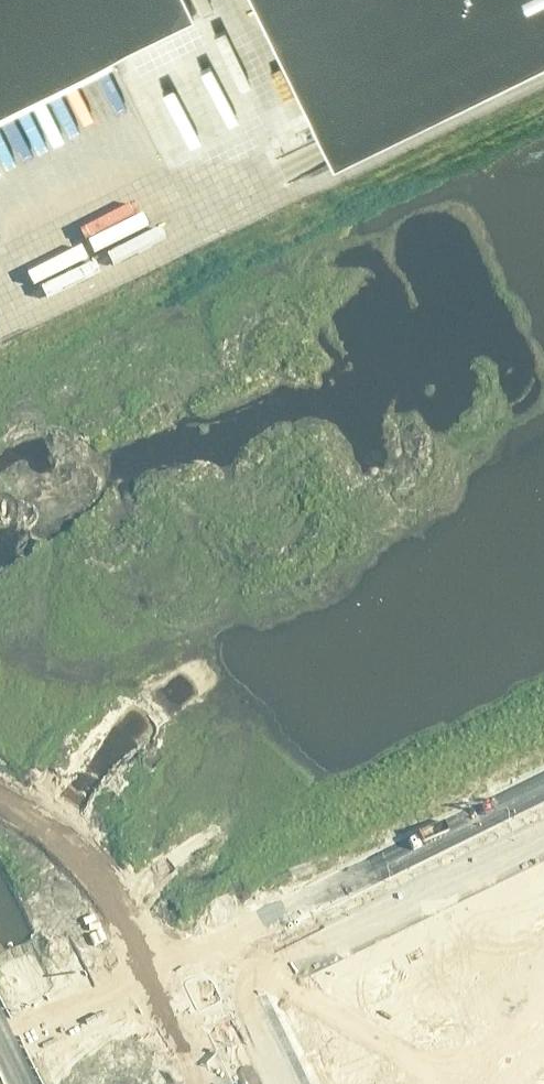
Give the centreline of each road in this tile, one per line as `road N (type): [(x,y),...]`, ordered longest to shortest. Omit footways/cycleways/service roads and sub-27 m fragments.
road 1 (tertiary): [(543,787),(151,983)]
road 2 (unclassified): [(151,983),(71,847),(0,808)]

